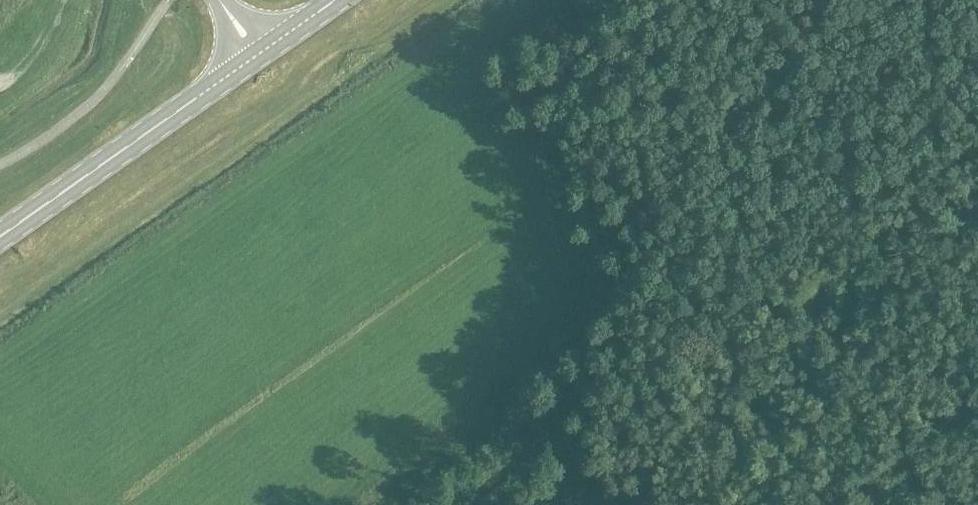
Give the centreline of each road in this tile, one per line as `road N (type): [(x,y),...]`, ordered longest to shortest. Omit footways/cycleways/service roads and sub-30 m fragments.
road 1 (secondary): [(0,237),(257,56)]

